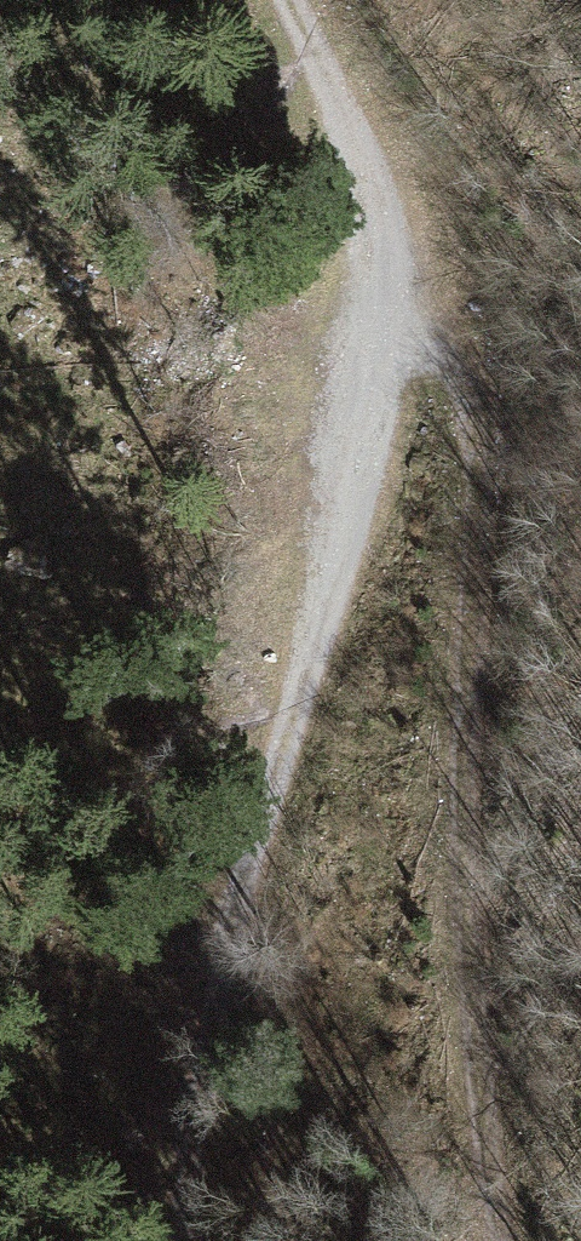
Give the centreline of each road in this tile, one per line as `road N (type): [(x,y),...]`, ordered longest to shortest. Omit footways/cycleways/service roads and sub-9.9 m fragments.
road 1 (track): [(168,1240),(237,876),(414,306),(284,0)]
road 2 (track): [(500,1240),(460,1006),(468,443),(414,306)]

